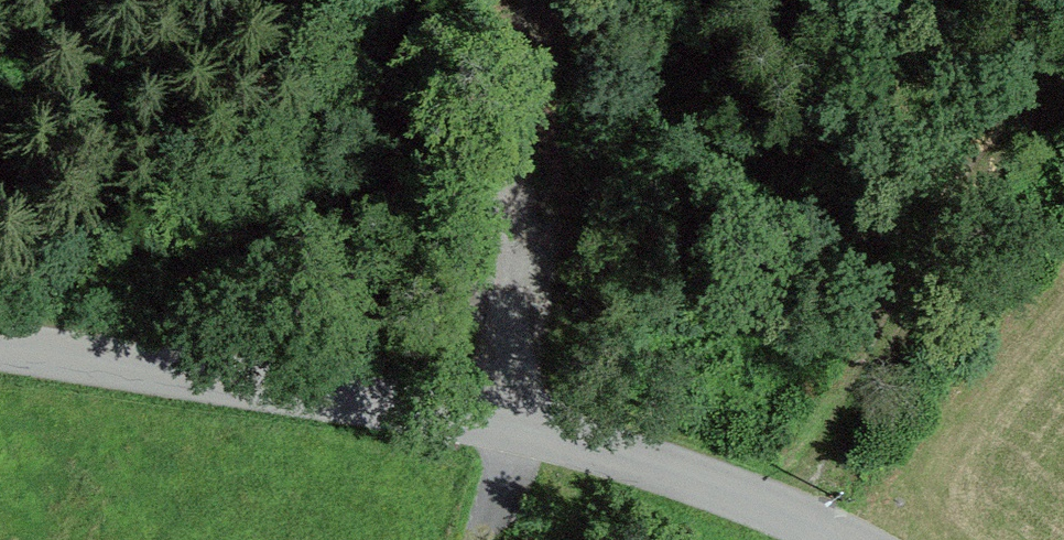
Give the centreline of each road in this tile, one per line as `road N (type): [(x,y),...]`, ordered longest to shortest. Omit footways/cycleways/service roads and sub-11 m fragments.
road 1 (unclassified): [(0,349),(518,432),(718,485),(843,539)]
road 2 (track): [(518,432),(543,0)]
road 3 (track): [(321,0),(528,212)]

